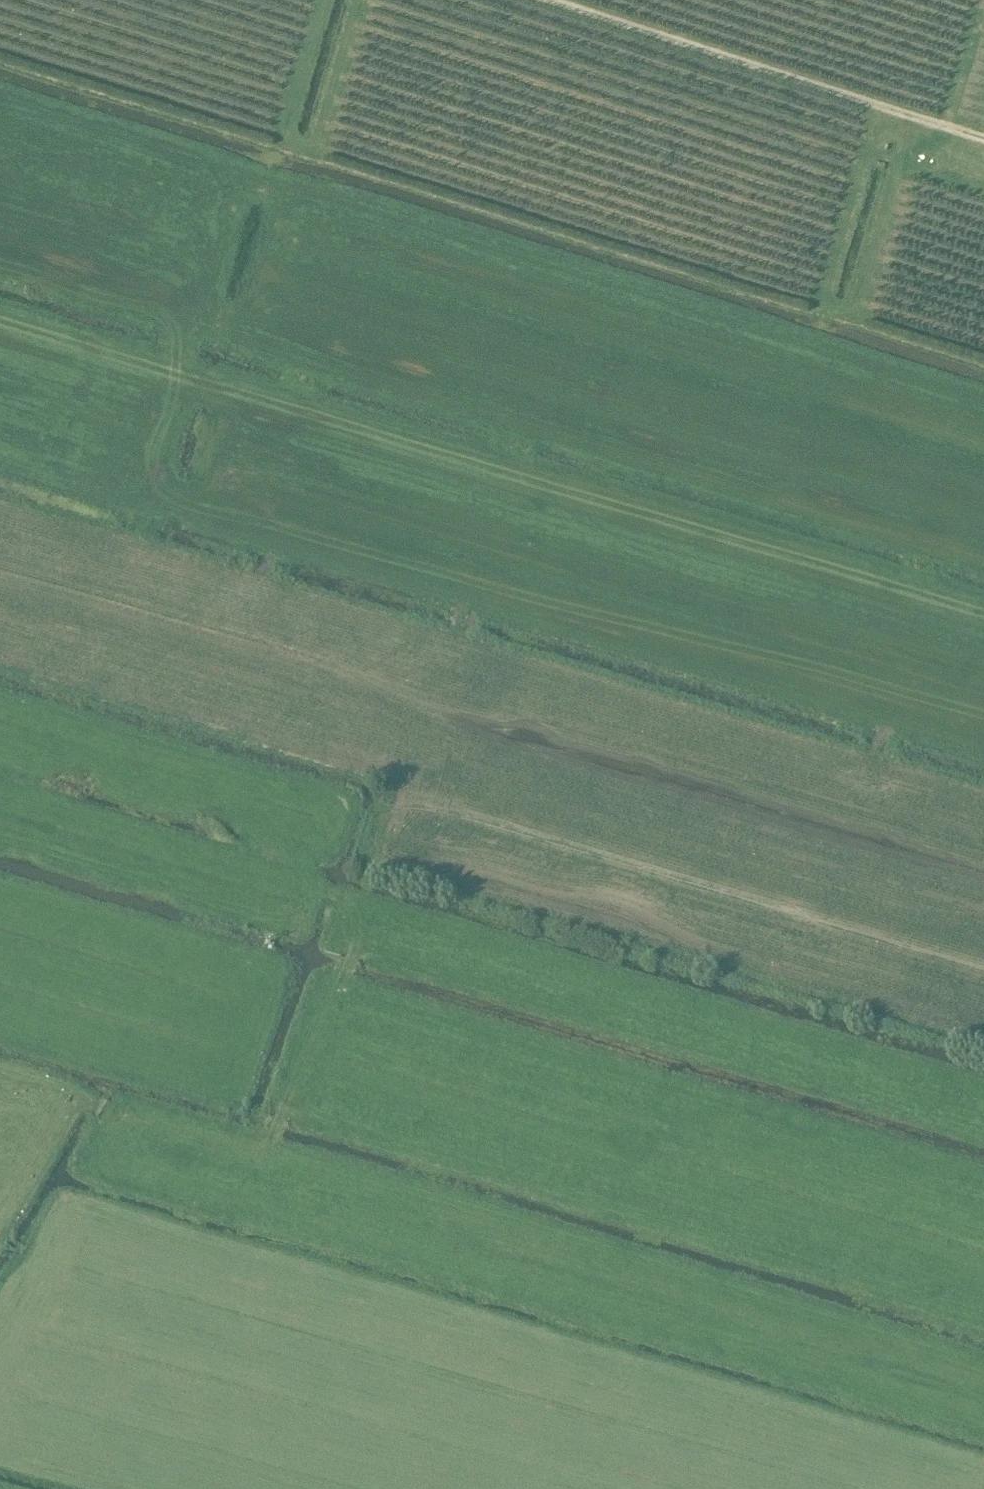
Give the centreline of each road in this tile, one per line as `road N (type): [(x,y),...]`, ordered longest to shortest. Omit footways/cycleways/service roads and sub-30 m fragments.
road 1 (track): [(160,1124),(74,1100),(0,1224)]

